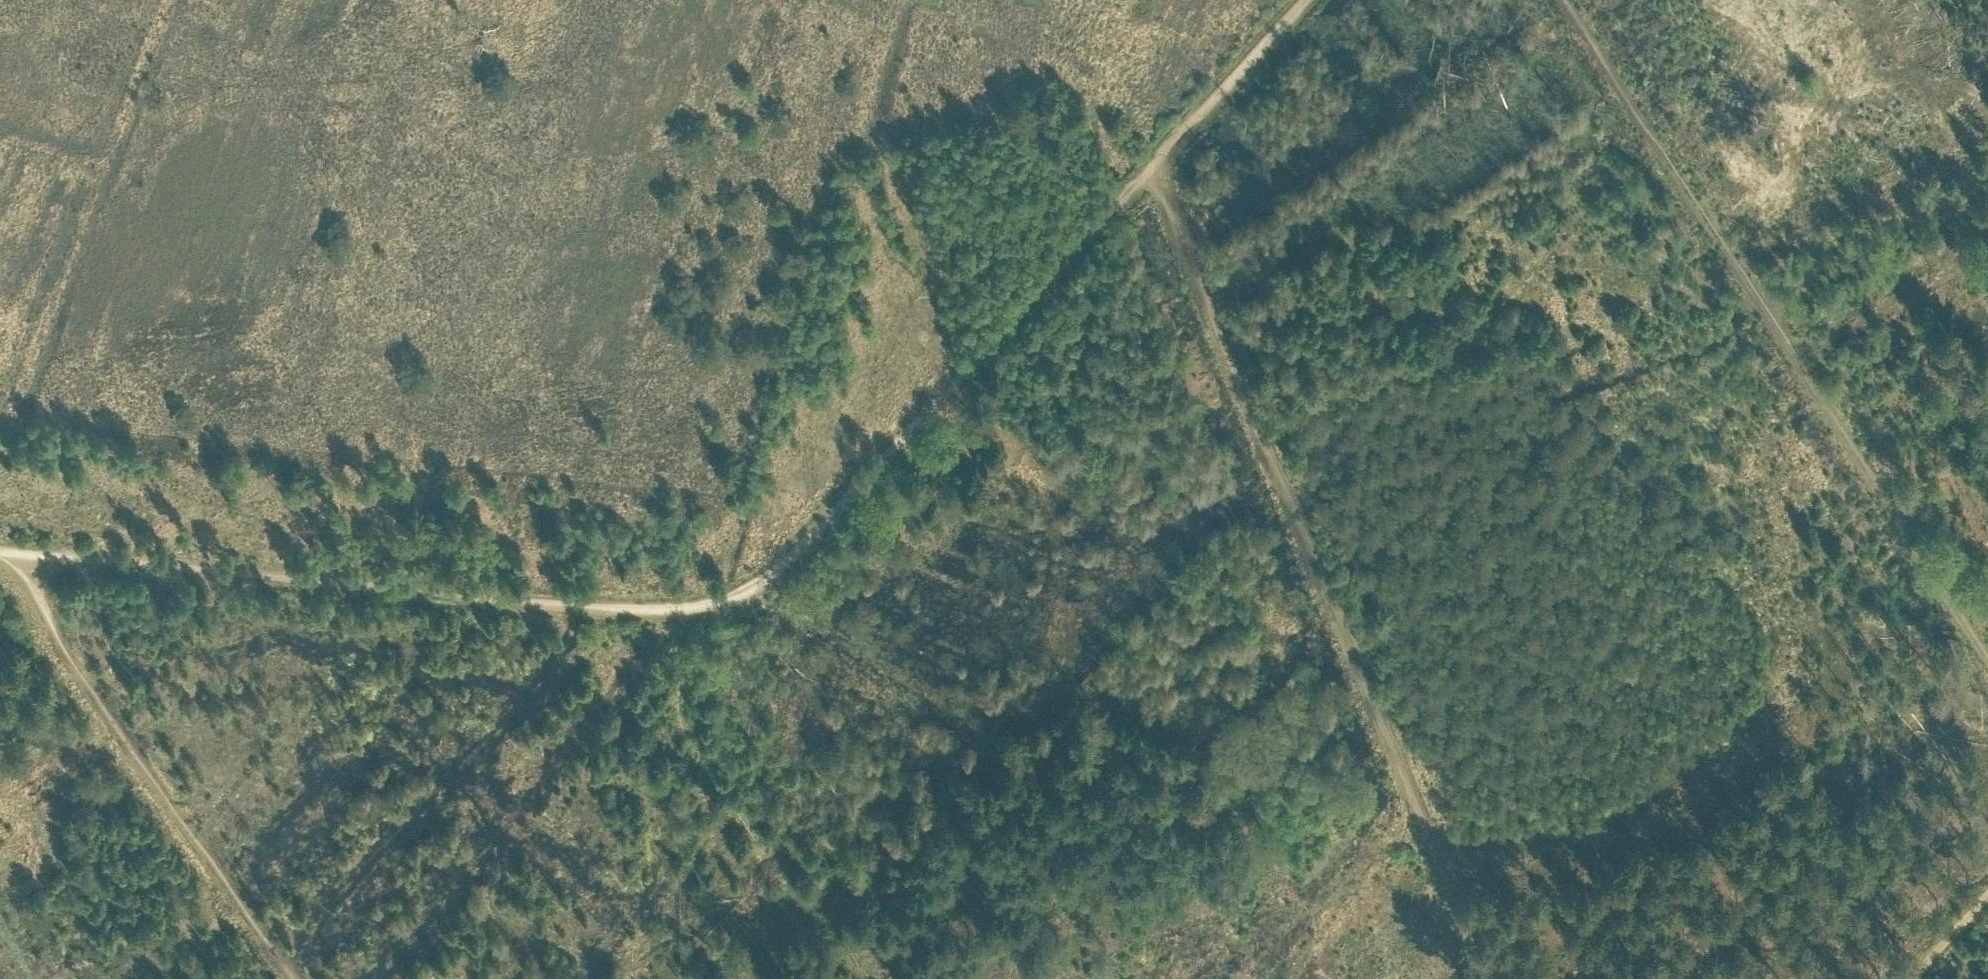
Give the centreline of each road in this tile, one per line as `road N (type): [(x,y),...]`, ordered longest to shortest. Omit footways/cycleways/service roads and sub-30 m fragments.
road 1 (track): [(1154,165),(849,495),(761,583),(719,604),(625,609),(32,551)]
road 2 (track): [(1487,978),(1154,165)]
road 3 (track): [(1987,655),(1565,0)]
road 4 (track): [(32,551),(29,594),(298,978)]
road 5 (track): [(1305,0),(1154,165)]
road 6 (track): [(1907,978),(1987,890)]

